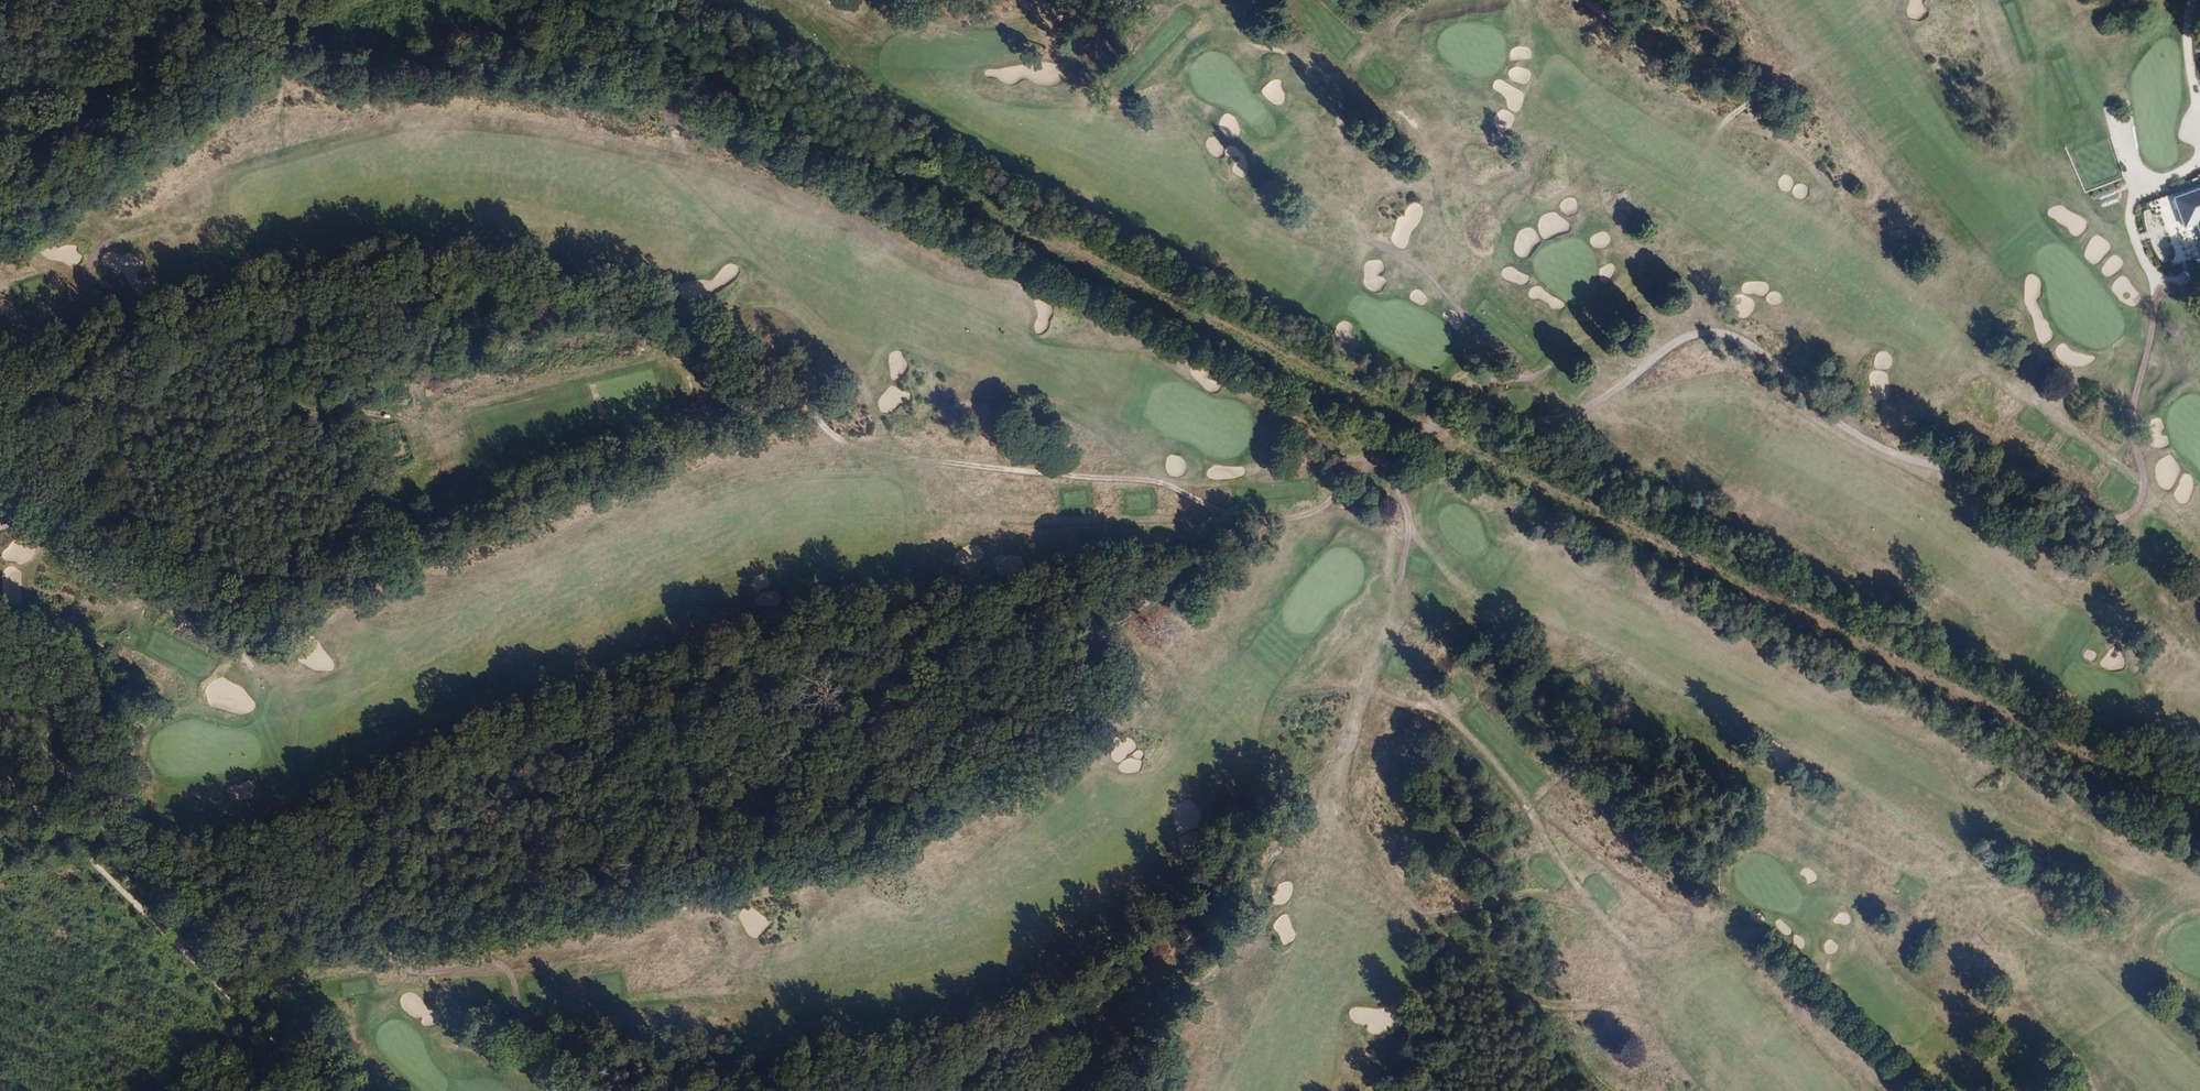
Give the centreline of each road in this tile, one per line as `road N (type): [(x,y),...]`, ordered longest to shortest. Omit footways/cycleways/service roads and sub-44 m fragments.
road 1 (track): [(0,787),(321,1090)]

